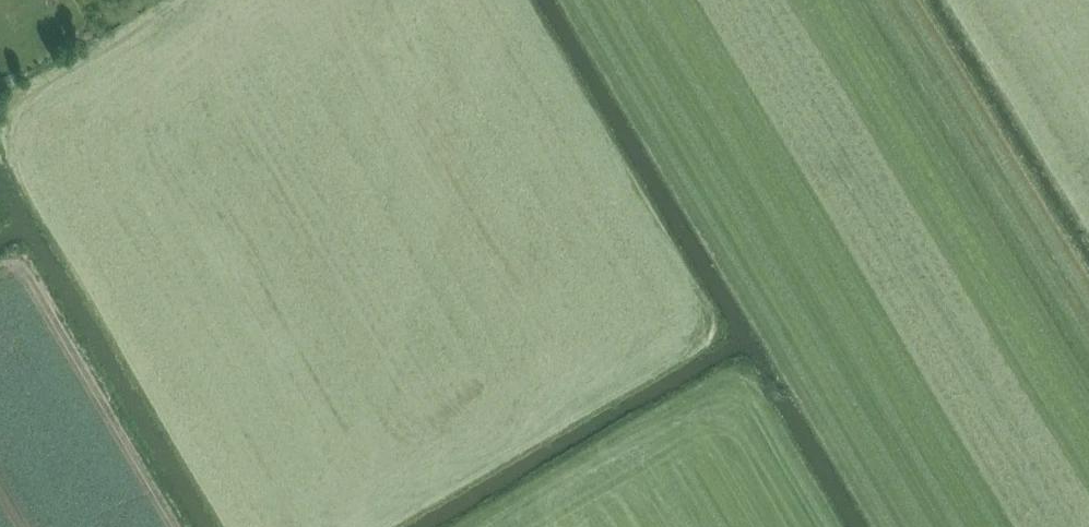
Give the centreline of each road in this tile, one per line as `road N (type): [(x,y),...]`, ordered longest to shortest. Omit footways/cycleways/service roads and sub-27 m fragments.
road 1 (track): [(1088,375),(860,0)]

